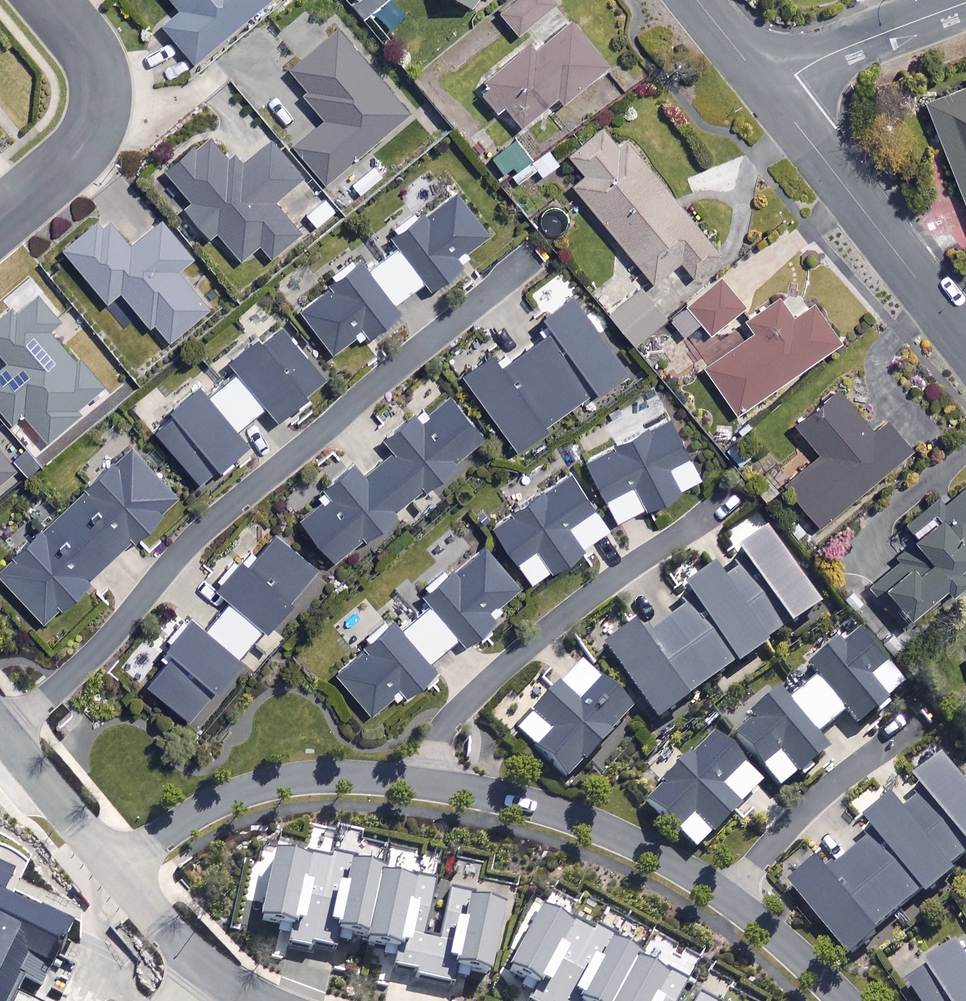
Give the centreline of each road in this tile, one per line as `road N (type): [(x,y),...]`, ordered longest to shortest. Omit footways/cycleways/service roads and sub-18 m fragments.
road 1 (residential): [(7,737),(90,660),(219,517),(528,259)]
road 2 (residential): [(423,780),(455,711),(568,611),(725,496)]
road 3 (residential): [(423,780),(576,818),(638,844),(731,903)]
road 4 (residential): [(115,872),(188,814),(245,788),(302,777),(423,780)]
road 5 (residential): [(771,93),(965,343)]
road 6 (residential): [(51,0),(91,49),(101,104),(73,157),(0,219)]
road 7 (residential): [(731,903),(805,809),(910,728)]
road 8 (residential): [(965,3),(840,50),(771,93)]
road 9 (residential): [(7,737),(115,872)]
road 10 (residential): [(731,903),(847,1000)]
road 11 (residential): [(115,872),(203,966)]

